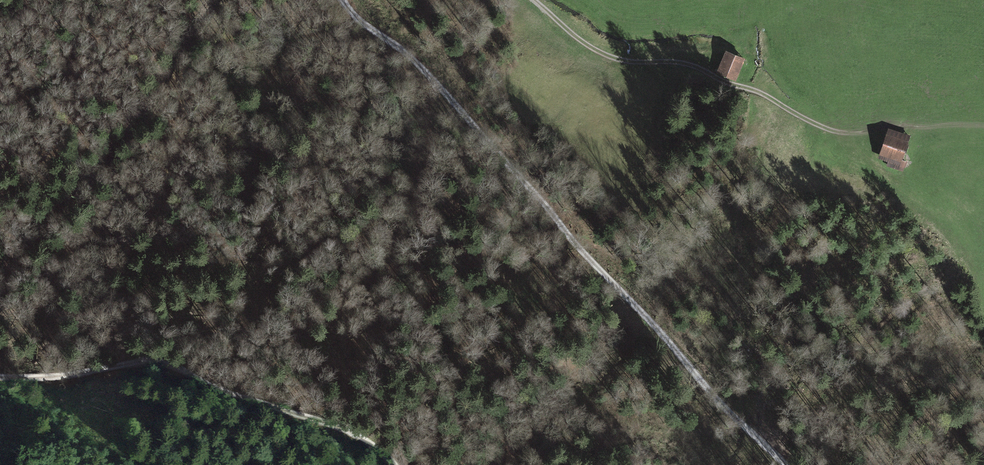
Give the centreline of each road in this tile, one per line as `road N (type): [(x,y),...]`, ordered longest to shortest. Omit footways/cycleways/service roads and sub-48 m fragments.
road 1 (unclassified): [(788,464),(724,408),(416,61),(343,0)]
road 2 (unclassified): [(0,375),(165,363),(359,434),(395,464)]
road 3 (track): [(540,0),(571,29),(616,51),(687,56),(812,112),(881,121)]

